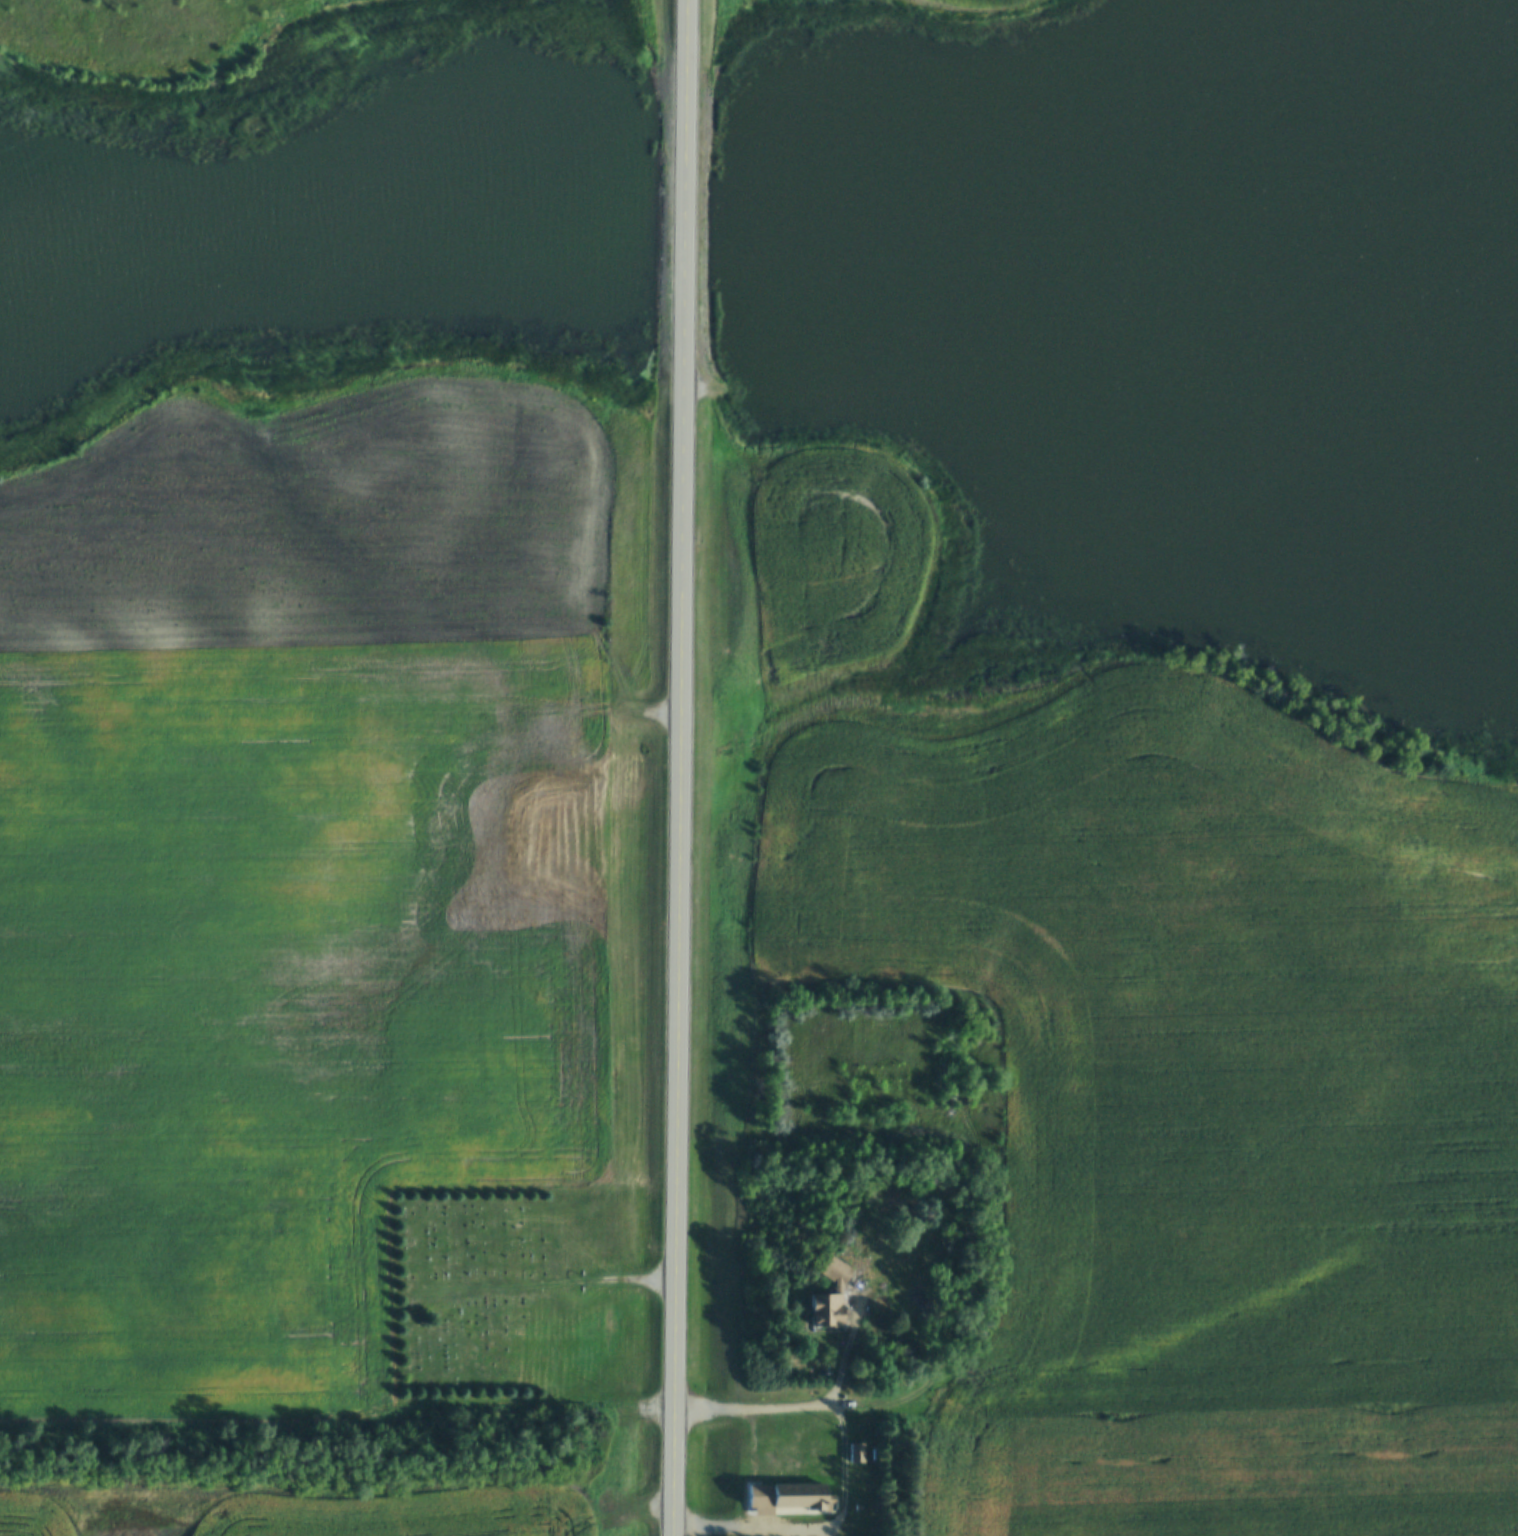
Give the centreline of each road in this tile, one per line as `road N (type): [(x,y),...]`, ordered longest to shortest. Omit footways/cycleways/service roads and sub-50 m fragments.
road 1 (secondary): [(680,1535),(694,0)]
road 2 (track): [(1517,1382),(996,1395),(843,1408)]

